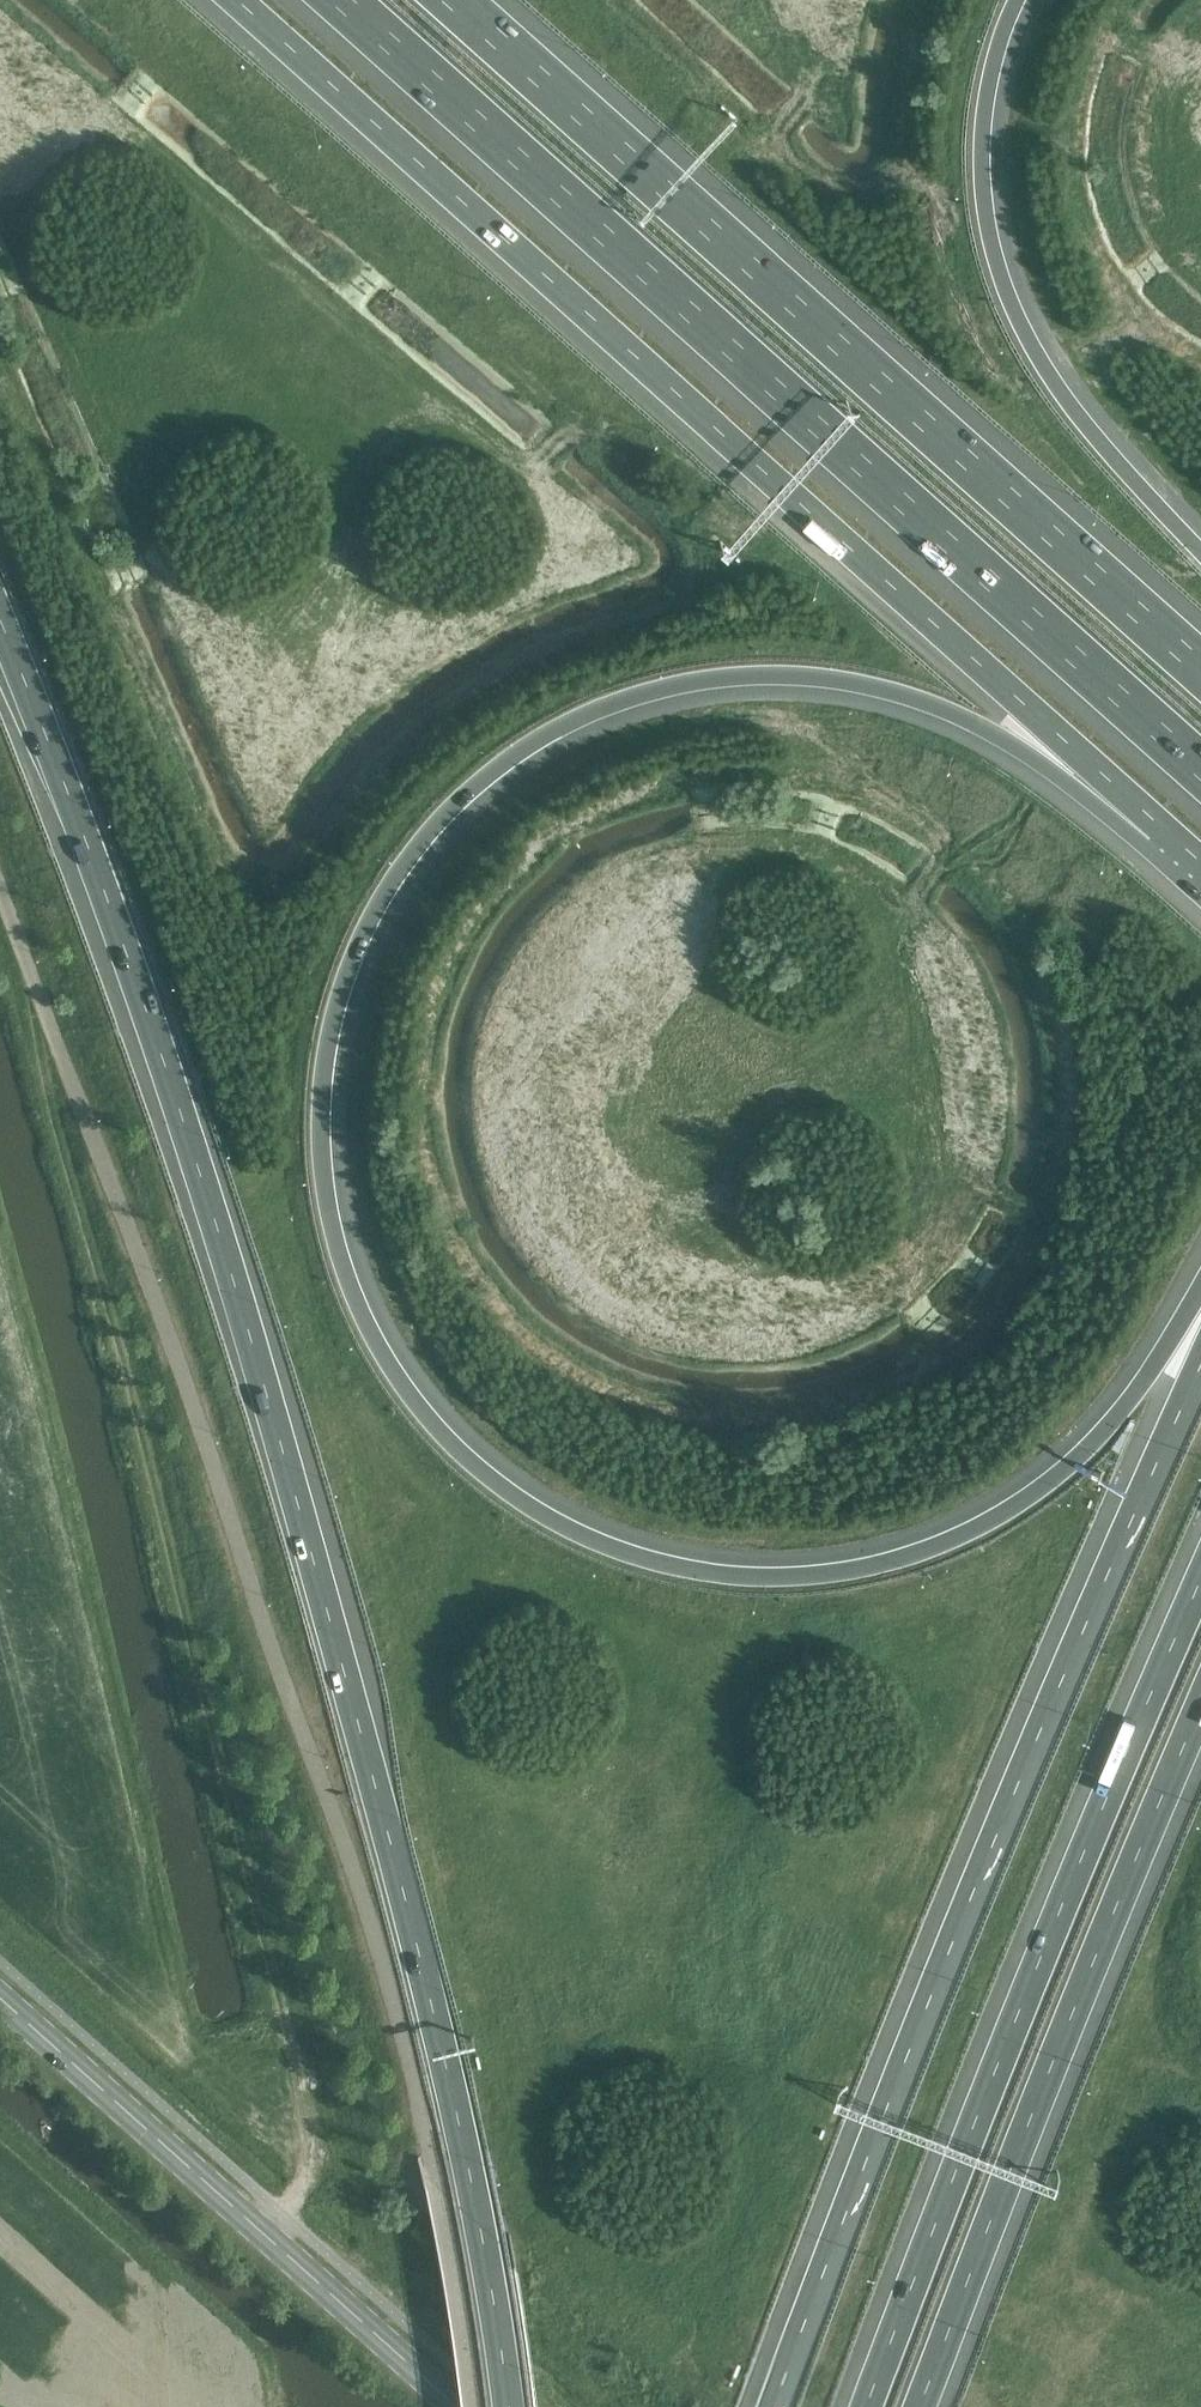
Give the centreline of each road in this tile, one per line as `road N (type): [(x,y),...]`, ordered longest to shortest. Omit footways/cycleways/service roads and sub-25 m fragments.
road 1 (motorway): [(1200,1303),(1081,1457),(983,1526),(919,1556),(848,1574),(697,1575),(611,1552),(545,1521),(485,1483),(433,1431),(386,1367),(350,1288),(326,1210),(318,1128),(324,1044),(348,959),(385,883),(427,827),(482,774),(601,704),(725,675),(867,685),(989,726),(1169,837)]
road 2 (motorway): [(0,618),(58,760),(211,1201),(293,1488),(420,1950),(478,2200),(508,2406)]
road 3 (motorway): [(233,0),(1169,837)]
road 4 (motorway): [(342,0),(1200,769)]
road 5 (motorway): [(1200,1363),(1017,1782),(771,2406)]
road 6 (motorway): [(1200,673),(450,0)]
road 7 (motorway): [(1200,1589),(1094,1830),(867,2406)]
road 8 (motorway): [(923,2406),(1200,1718)]
road 9 (motorway): [(1200,553),(1062,398),(1006,295),(985,232),(978,174),(981,112),(1016,0)]
road 10 (secondary): [(456,2406),(0,1999)]

